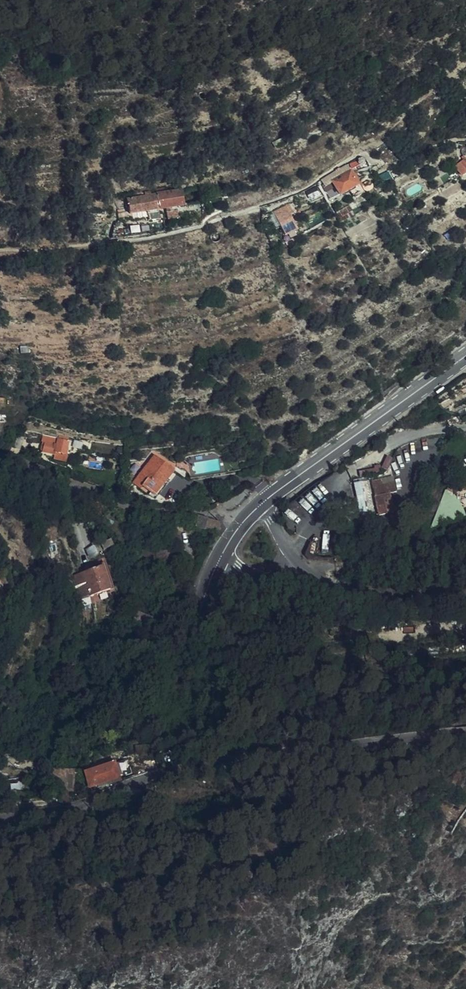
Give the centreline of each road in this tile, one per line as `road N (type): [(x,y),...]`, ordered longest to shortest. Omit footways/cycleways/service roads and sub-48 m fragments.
road 1 (track): [(0,252),(152,238),(307,188),(354,156),(386,163),(465,141)]
road 2 (tertiary): [(465,735),(162,772),(42,814),(0,819)]
road 3 (primary): [(79,988),(218,561)]
road 4 (primary): [(263,502),(465,354)]
road 5 (tertiary): [(331,588),(465,596)]

